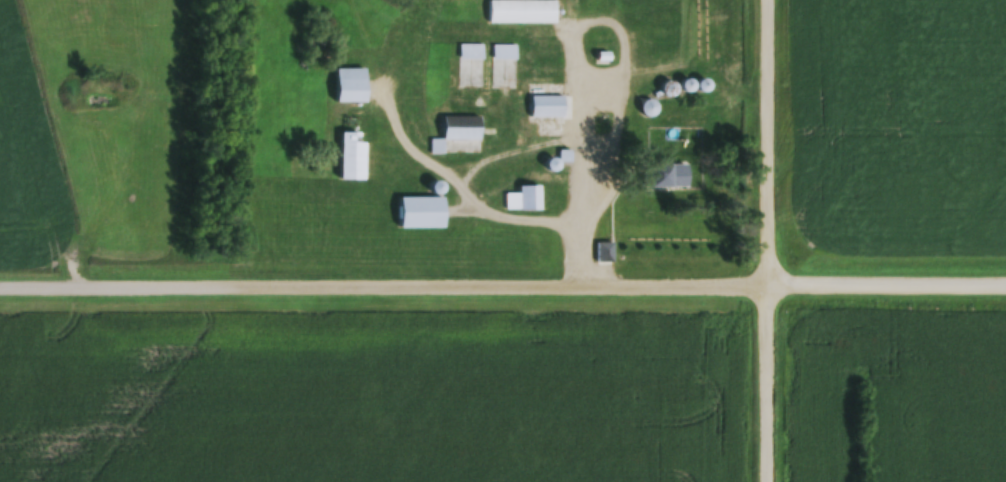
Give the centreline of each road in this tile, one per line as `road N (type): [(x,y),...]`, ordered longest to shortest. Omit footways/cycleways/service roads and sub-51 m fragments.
road 1 (residential): [(769,283),(0,282)]
road 2 (residential): [(769,481),(769,0)]
road 3 (residential): [(1005,282),(769,283)]

